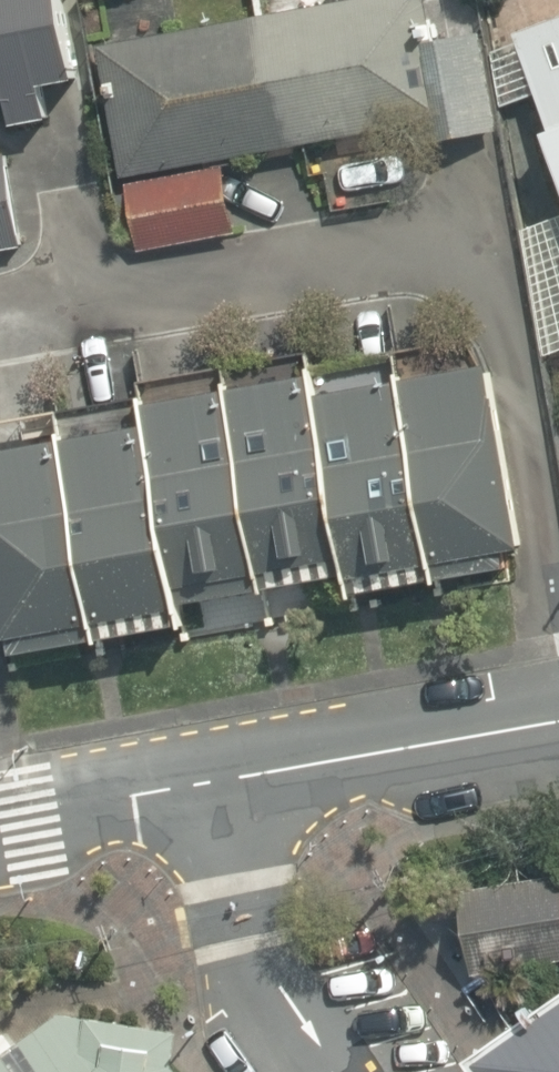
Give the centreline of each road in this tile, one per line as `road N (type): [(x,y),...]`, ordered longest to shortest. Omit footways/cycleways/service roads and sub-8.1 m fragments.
road 1 (tertiary): [(179,792),(558,725)]
road 2 (unclassified): [(179,792),(360,1071)]
road 3 (tertiary): [(0,825),(179,792)]

